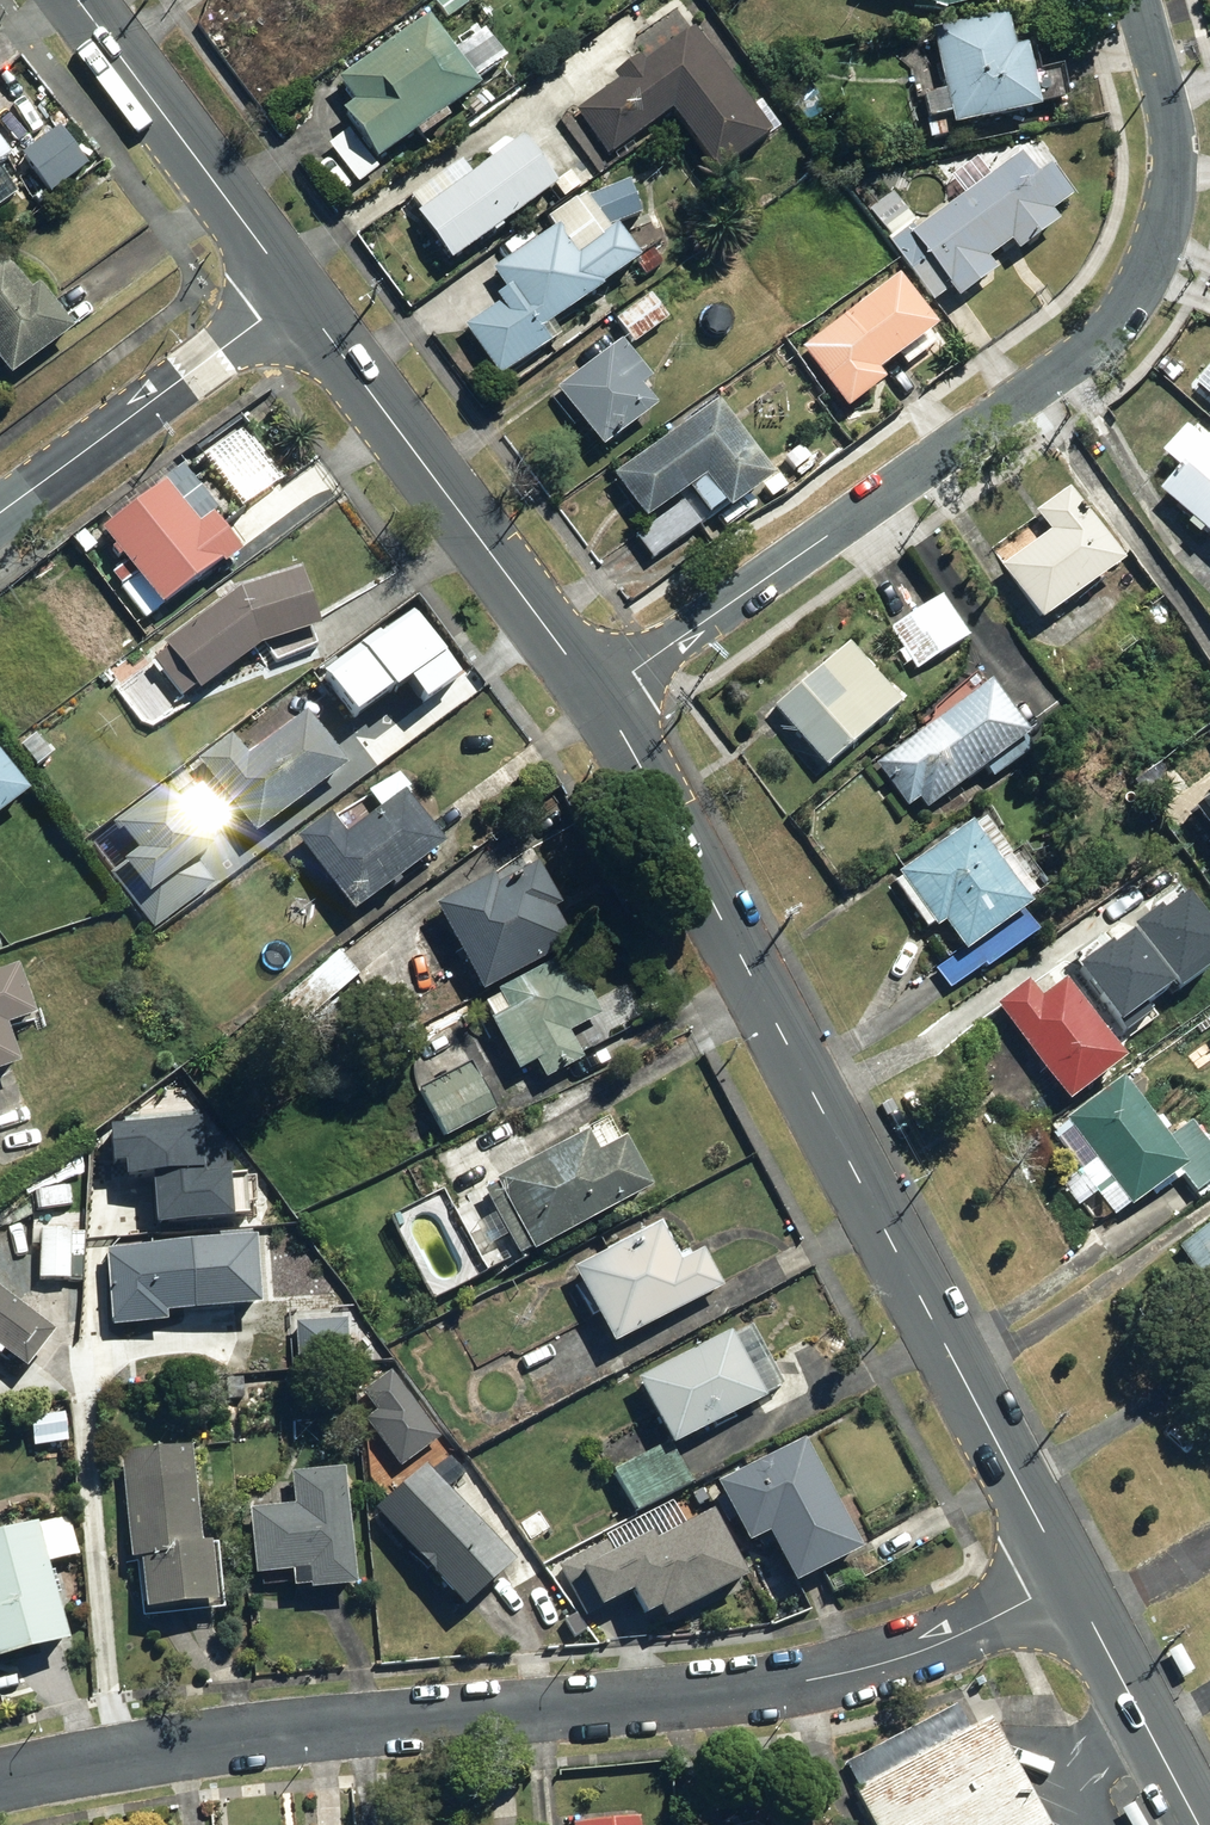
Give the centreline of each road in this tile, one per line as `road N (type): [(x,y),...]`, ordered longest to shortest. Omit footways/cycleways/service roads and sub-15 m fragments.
road 1 (residential): [(1072,1591),(910,1655),(810,1681),(164,1731),(0,1764)]
road 2 (secondary): [(1072,1591),(602,693)]
road 3 (residential): [(1140,0),(1157,57),(1174,174),(1163,241),(1124,310),(1059,374),(602,693)]
road 4 (secondary): [(602,693),(297,295)]
road 5 (residential): [(0,516),(297,295)]
road 6 (secondary): [(297,295),(77,0)]
road 7 (secondary): [(1203,1824),(1072,1591)]

